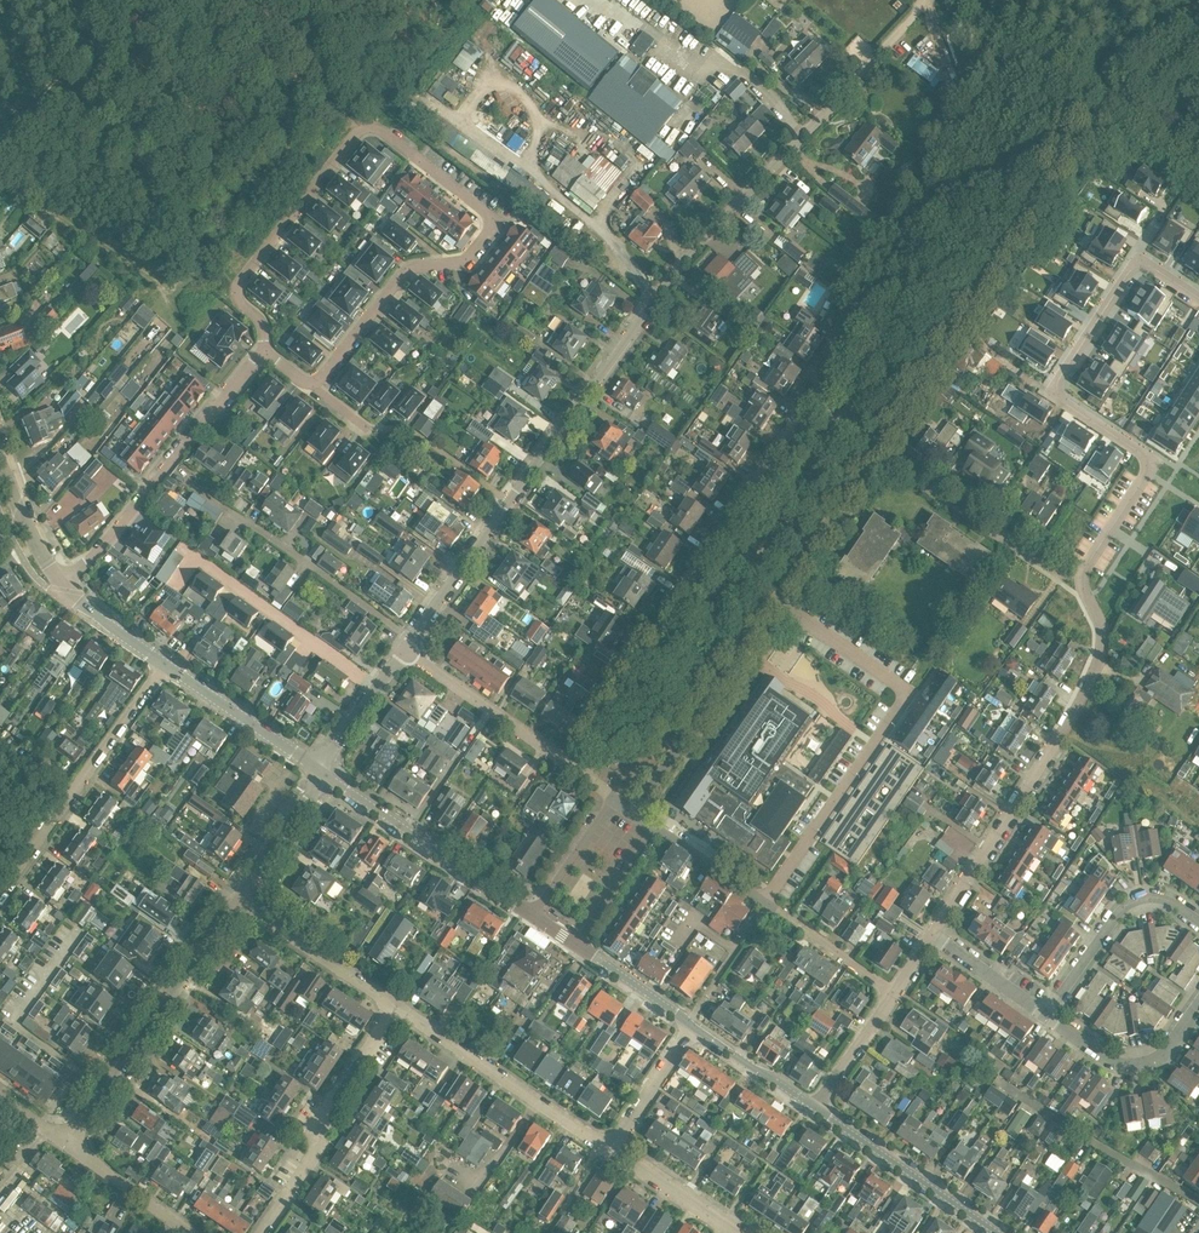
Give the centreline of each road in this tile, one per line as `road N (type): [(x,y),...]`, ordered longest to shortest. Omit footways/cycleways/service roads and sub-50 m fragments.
road 1 (residential): [(311,383),(405,272),(465,263),(493,227),(488,214),(385,131),(357,134),(240,280),(238,297),(262,325),(262,350)]
road 2 (residential): [(508,501),(653,297),(921,0)]
road 3 (residential): [(930,935),(1092,674),(1099,622),(1083,574),(1153,462)]
road 4 (residential): [(571,766),(663,636),(676,588),(808,392)]
road 5 (residential): [(765,901),(911,687),(776,595)]
road 6 (track): [(880,439),(1116,96)]
road 7 (residential): [(1198,296),(1141,258),(1053,394),(1153,462)]
road 8 (residential): [(63,586),(262,350)]
road 9 (residential): [(64,1144),(238,899)]
road 10 (residential): [(0,890),(165,664)]
road 11 (residential): [(261,1232),(314,1154),(328,1106),(398,1007)]
road 12 (residential): [(634,810),(776,595)]
road 13 (residential): [(610,1150),(398,1007)]
road 14 (track): [(0,113),(36,198),(166,293)]
road 15 (tertiary): [(529,913),(321,771)]
road 16 (residential): [(311,383),(369,428),(407,428),(508,501)]
road 17 (residential): [(377,686),(189,554)]
road 18 (residential): [(1062,580),(871,453)]
road 19 (tertiary): [(996,1232),(814,1109)]
road 20 (residential): [(1046,1015),(1123,908),(1154,898),(1198,921)]
road 21 (residential): [(571,766),(404,649)]
road 22 (residential): [(1198,1005),(1161,1056),(1135,1064),(1116,1062),(1046,1015)]
road 23 (residential): [(398,1007),(238,899)]
road 24 (tertiary): [(321,771),(165,664)]
road 25 (track): [(956,0),(1116,96)]
road 26 (residential): [(404,649),(508,501)]
road 27 (residential): [(776,595),(871,453)]
road 28 (track): [(133,0),(72,56),(0,102)]
road 29 (residential): [(893,992),(765,901)]
road 30 (residential): [(190,1232),(64,1144)]
road 31 (residential): [(238,899),(321,771)]
road 32 (residential): [(610,1150),(694,1026)]
road 33 (residential): [(733,1232),(610,1150)]
road 34 (tertiary): [(814,1109),(694,1026)]
road 35 (residential): [(580,949),(662,830)]
road 36 (residential): [(610,794),(529,913)]
road 37 (tertiary): [(63,586),(31,537),(0,458)]
road 38 (residential): [(814,1109),(893,992)]
road 39 (residential): [(1046,1015),(930,935)]
road 40 (tertiary): [(694,1026),(580,949)]
road 41 (tertiary): [(165,664),(63,586)]
road 42 (residential): [(765,901),(662,830)]

